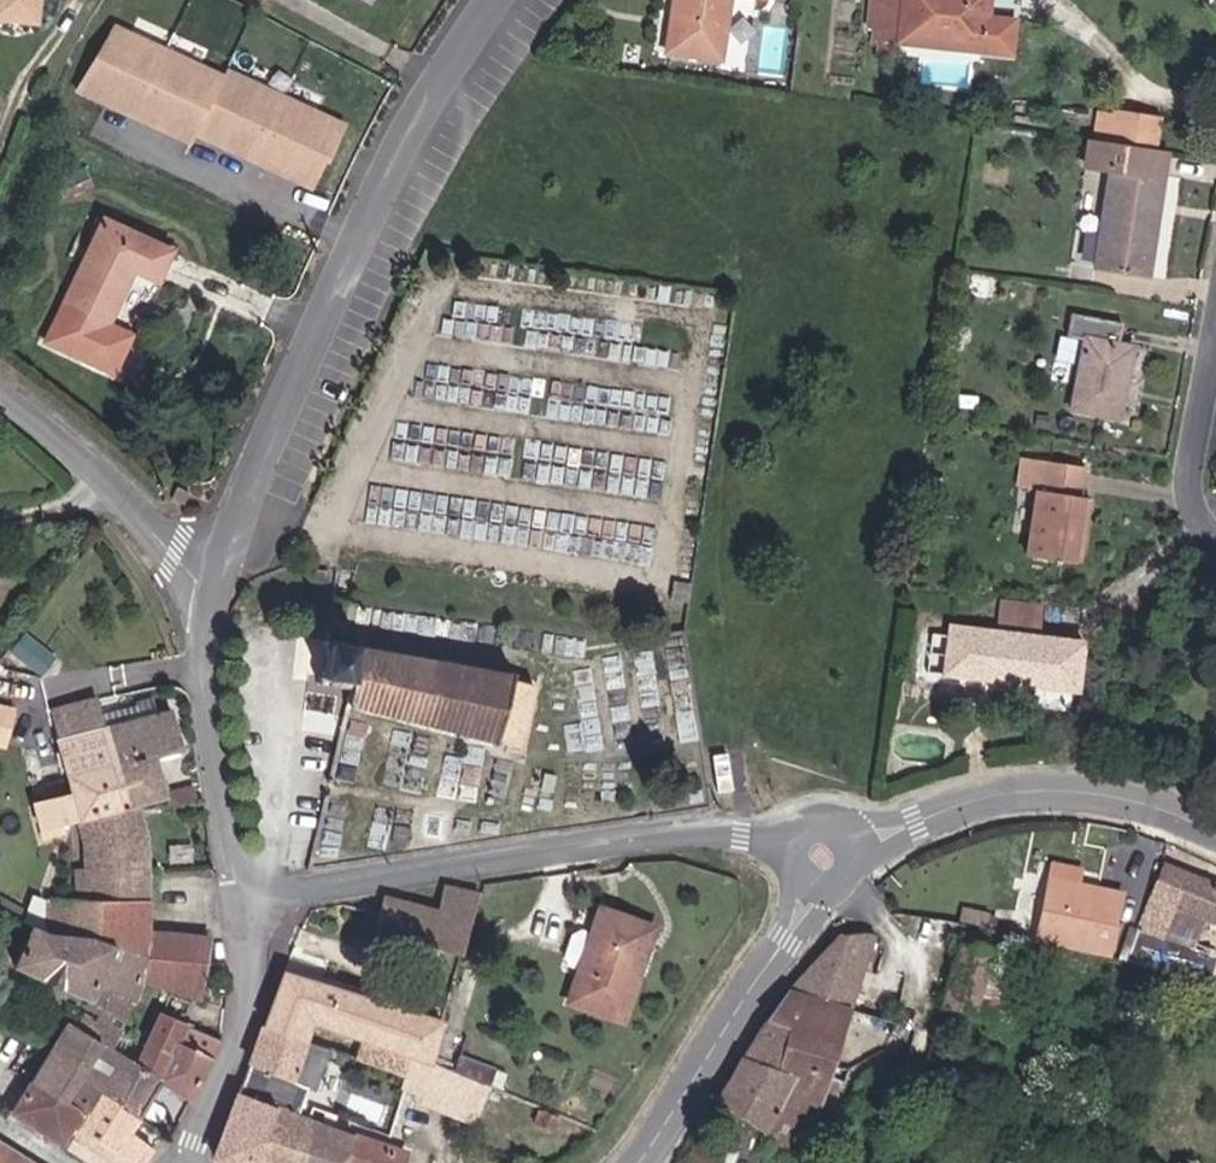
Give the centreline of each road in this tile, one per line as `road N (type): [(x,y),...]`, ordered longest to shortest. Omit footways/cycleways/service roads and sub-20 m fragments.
road 1 (residential): [(209,588),(377,187),(492,0)]
road 2 (residential): [(823,859),(704,833),(247,901)]
road 3 (secondary): [(1215,831),(1142,803),(1041,793),(956,807),(823,859)]
road 4 (secondary): [(636,1162),(780,949),(823,859)]
road 5 (residential): [(247,901),(211,762),(203,693),(209,588)]
road 6 (residential): [(0,393),(57,433),(209,588)]
road 7 (residential): [(247,901),(244,1012),(191,1147),(192,1162)]
road 8 (residential): [(1215,327),(1187,476),(1199,518),(1215,539)]

